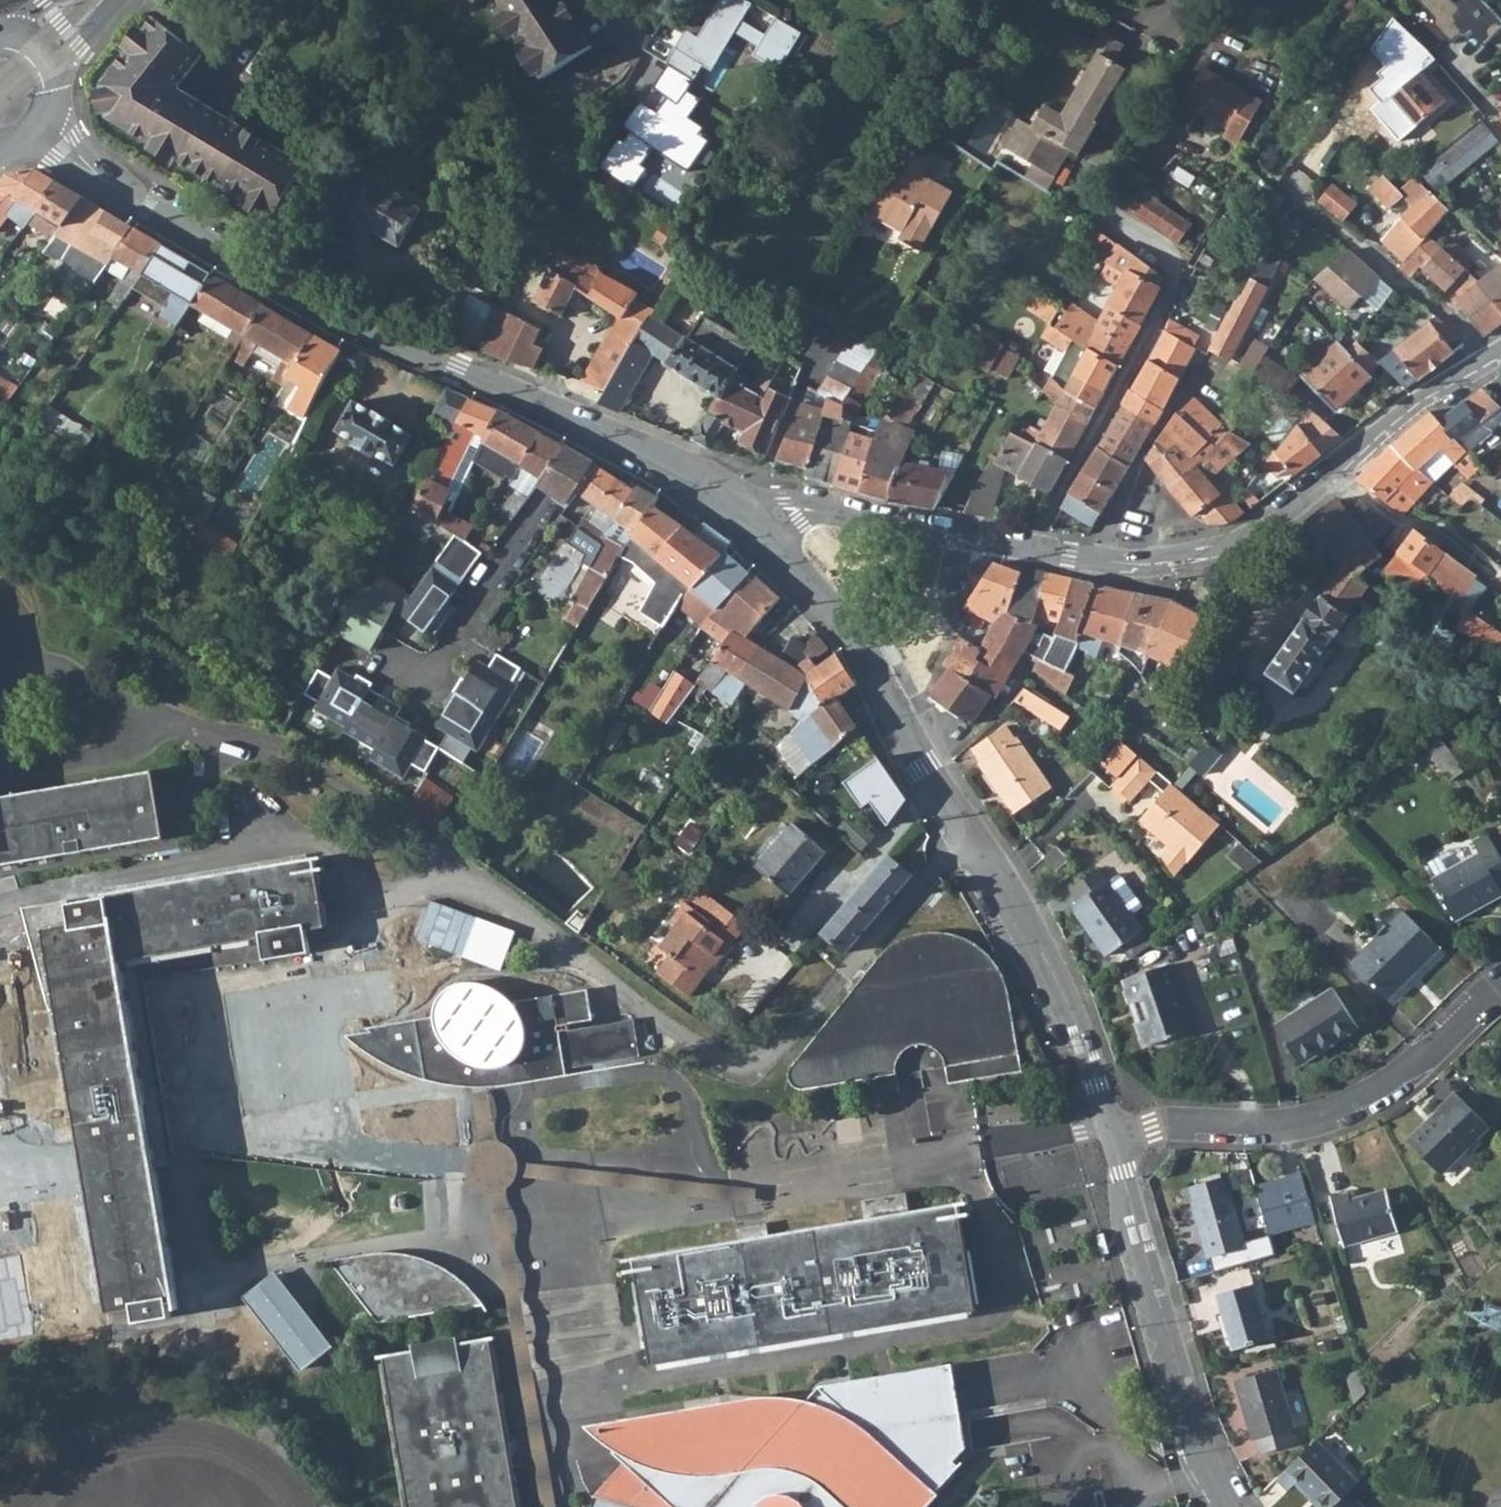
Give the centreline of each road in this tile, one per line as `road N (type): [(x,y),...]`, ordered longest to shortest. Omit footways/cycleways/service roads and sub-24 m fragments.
road 1 (residential): [(44,131),(93,173),(303,301),(643,451),(735,513)]
road 2 (residential): [(735,513),(823,600),(862,652),(1060,987),(1111,1140)]
road 3 (residential): [(735,513),(807,509),(1116,559),(1245,539)]
road 4 (residential): [(1111,1140),(1180,1123),(1284,1123),(1335,1110),(1393,1082),(1500,991)]
road 5 (residential): [(1111,1140),(1196,1438),(1229,1506)]
road 6 (residential): [(1500,350),(1421,401),(1245,539)]
road 7 (residential): [(146,0),(215,53),(246,109),(324,151)]

